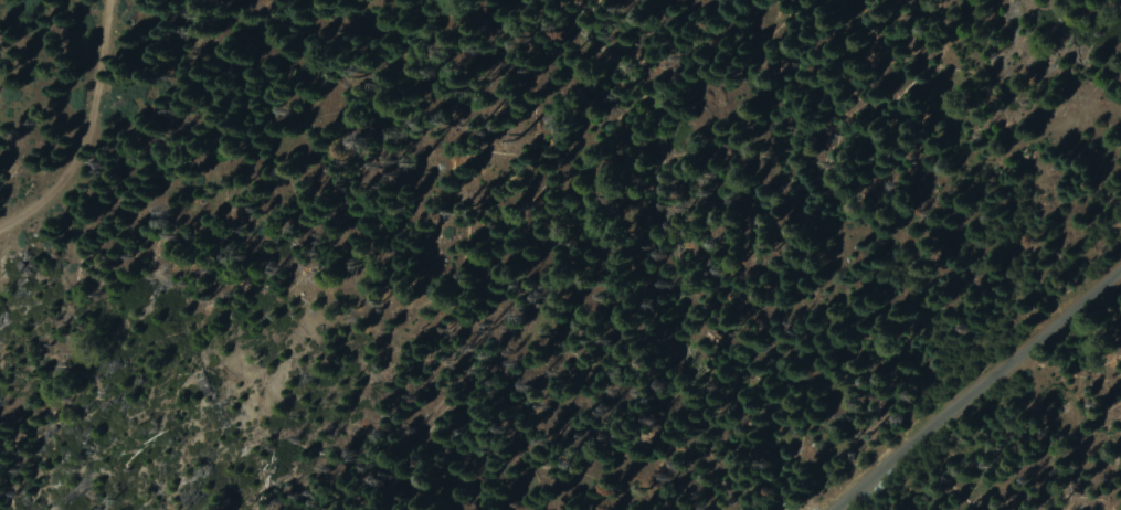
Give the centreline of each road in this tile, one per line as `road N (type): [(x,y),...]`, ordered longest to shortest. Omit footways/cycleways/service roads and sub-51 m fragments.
road 1 (residential): [(826,509),(1120,266)]
road 2 (track): [(0,223),(85,156),(102,89),(105,0)]

